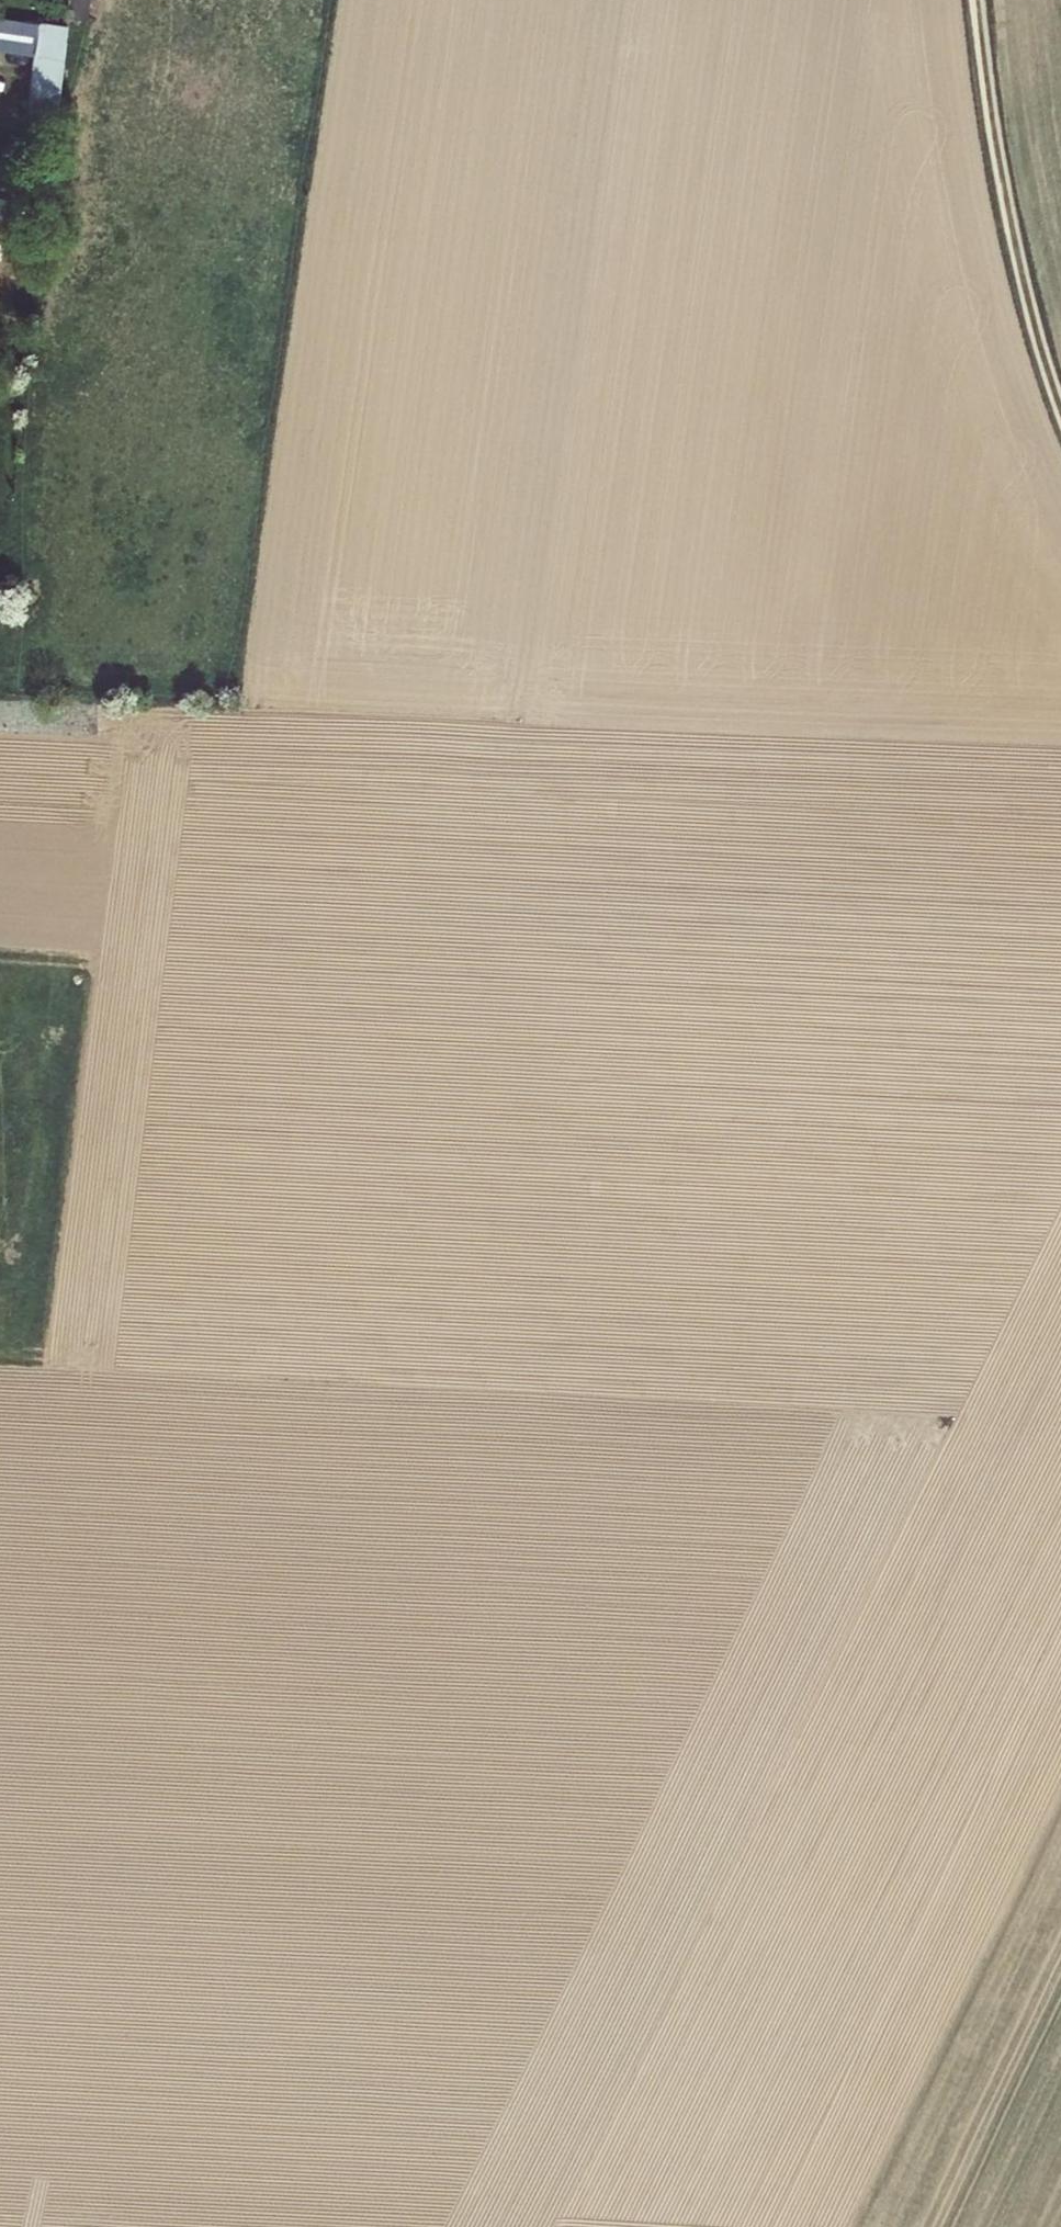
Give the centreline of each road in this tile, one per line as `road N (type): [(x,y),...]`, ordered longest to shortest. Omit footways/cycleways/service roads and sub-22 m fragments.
road 1 (track): [(977,0),(992,142),(1060,396)]

